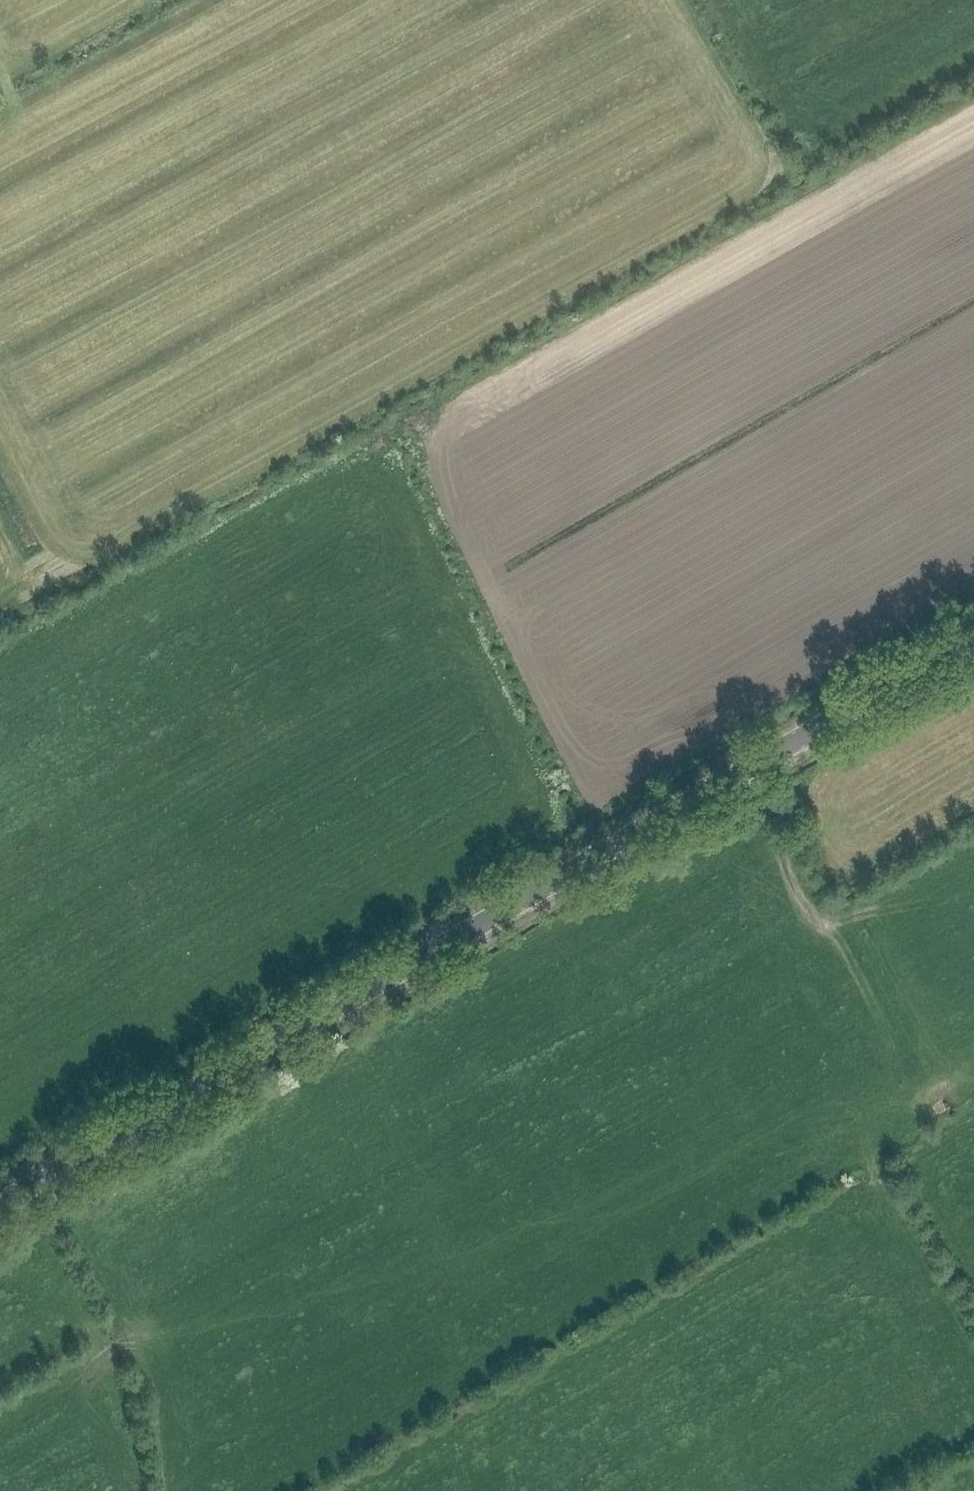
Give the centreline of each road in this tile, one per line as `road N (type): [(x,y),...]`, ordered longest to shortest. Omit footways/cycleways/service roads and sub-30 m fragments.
road 1 (tertiary): [(0,1214),(973,644)]

